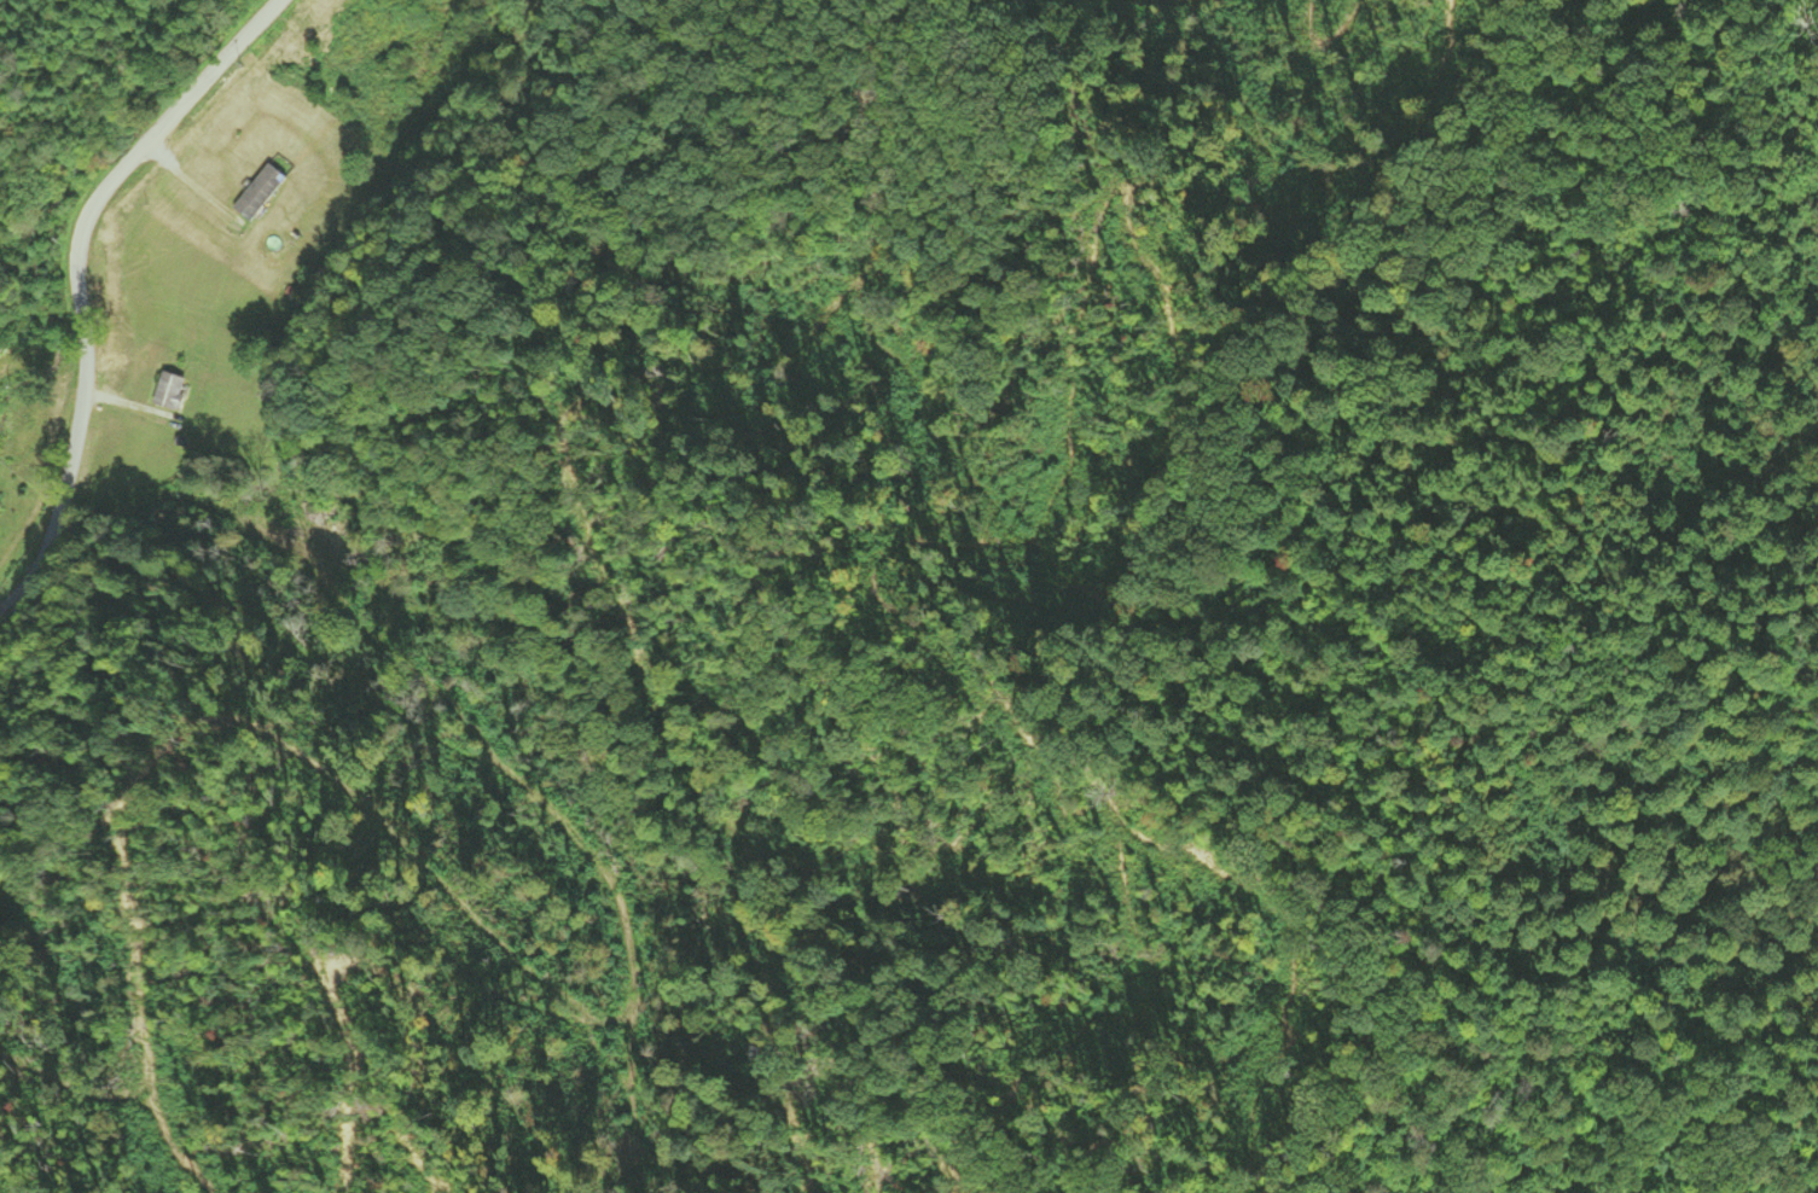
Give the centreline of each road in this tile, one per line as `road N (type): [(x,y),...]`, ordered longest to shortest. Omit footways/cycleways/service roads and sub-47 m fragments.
road 1 (residential): [(0,645),(42,563),(64,471),(81,389),(75,255),(98,202),(280,0)]

